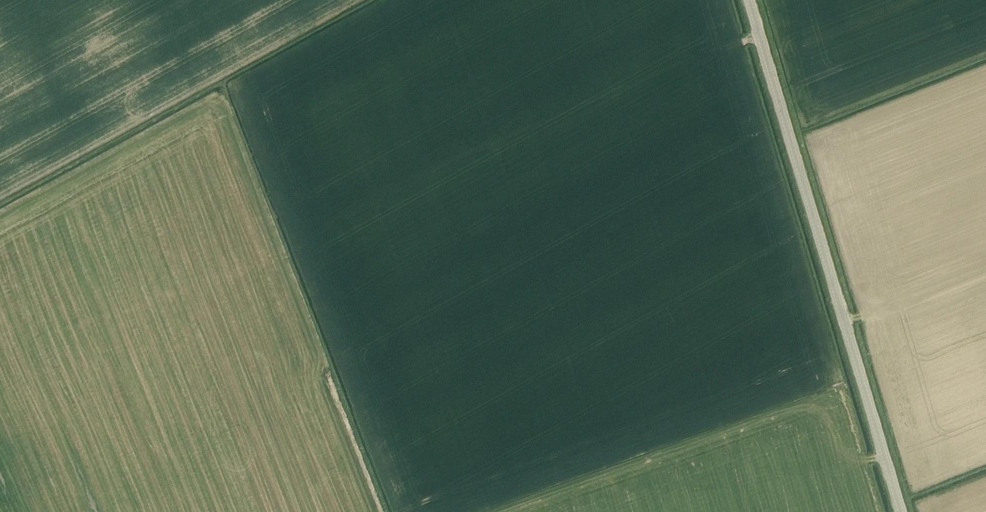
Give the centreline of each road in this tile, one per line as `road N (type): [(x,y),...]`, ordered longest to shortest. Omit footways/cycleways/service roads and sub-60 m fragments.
road 1 (unclassified): [(903,511),(752,0)]

